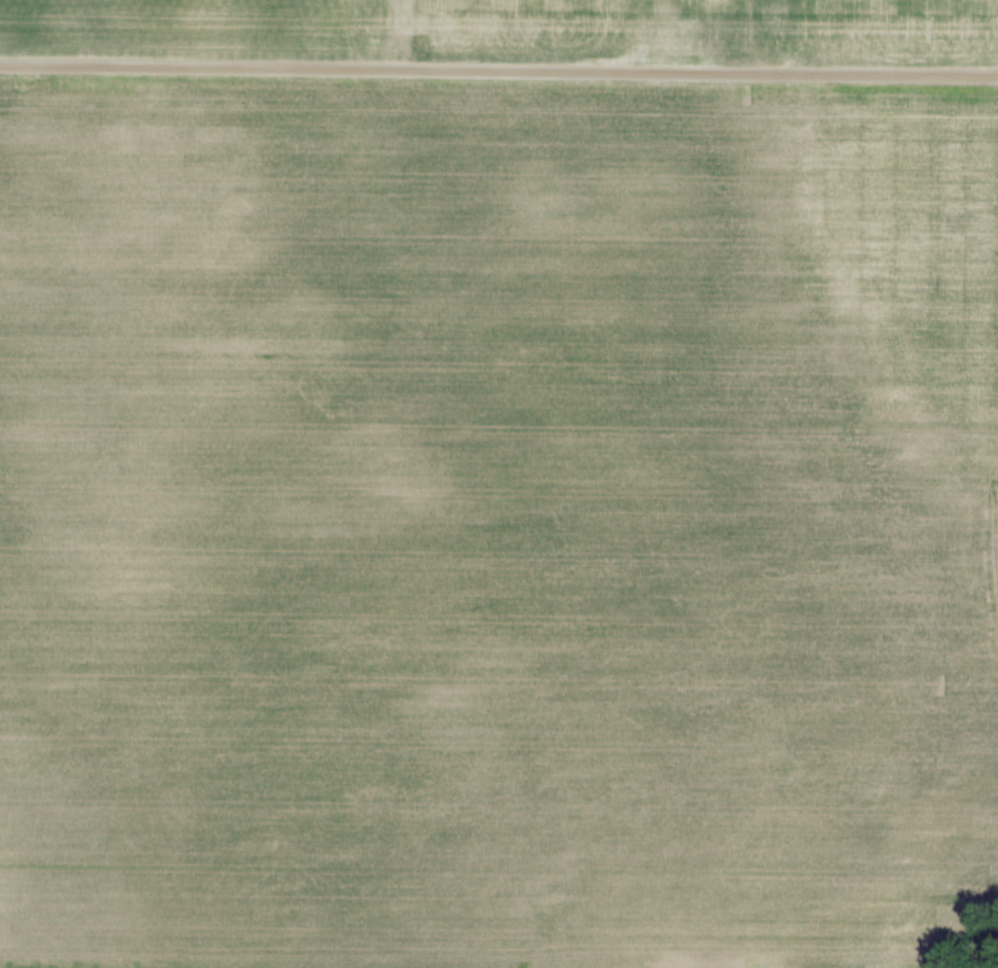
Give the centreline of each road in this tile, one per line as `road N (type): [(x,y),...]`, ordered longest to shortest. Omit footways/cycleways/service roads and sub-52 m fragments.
road 1 (residential): [(997,76),(0,67)]

